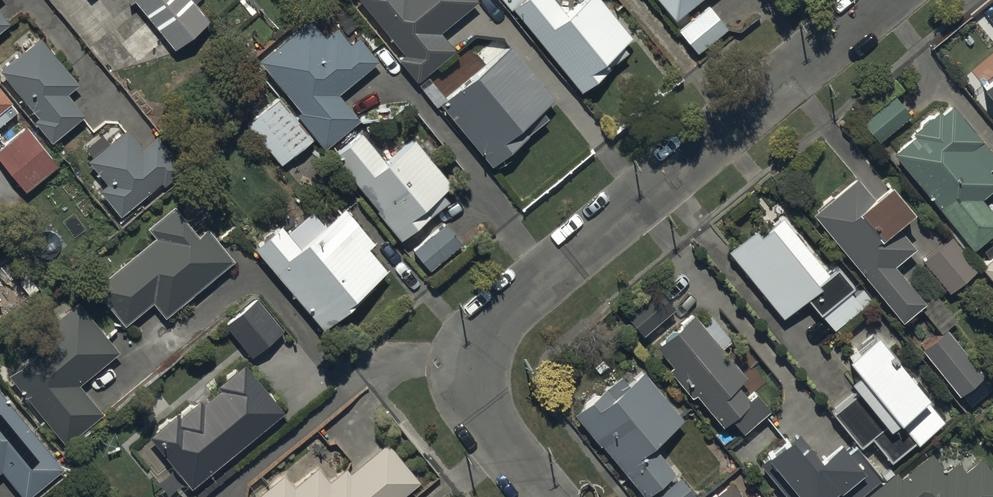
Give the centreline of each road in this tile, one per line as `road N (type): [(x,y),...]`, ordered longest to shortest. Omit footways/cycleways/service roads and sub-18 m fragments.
road 1 (residential): [(545,496),(501,444),(486,411),(483,367),(501,320),(884,0)]

